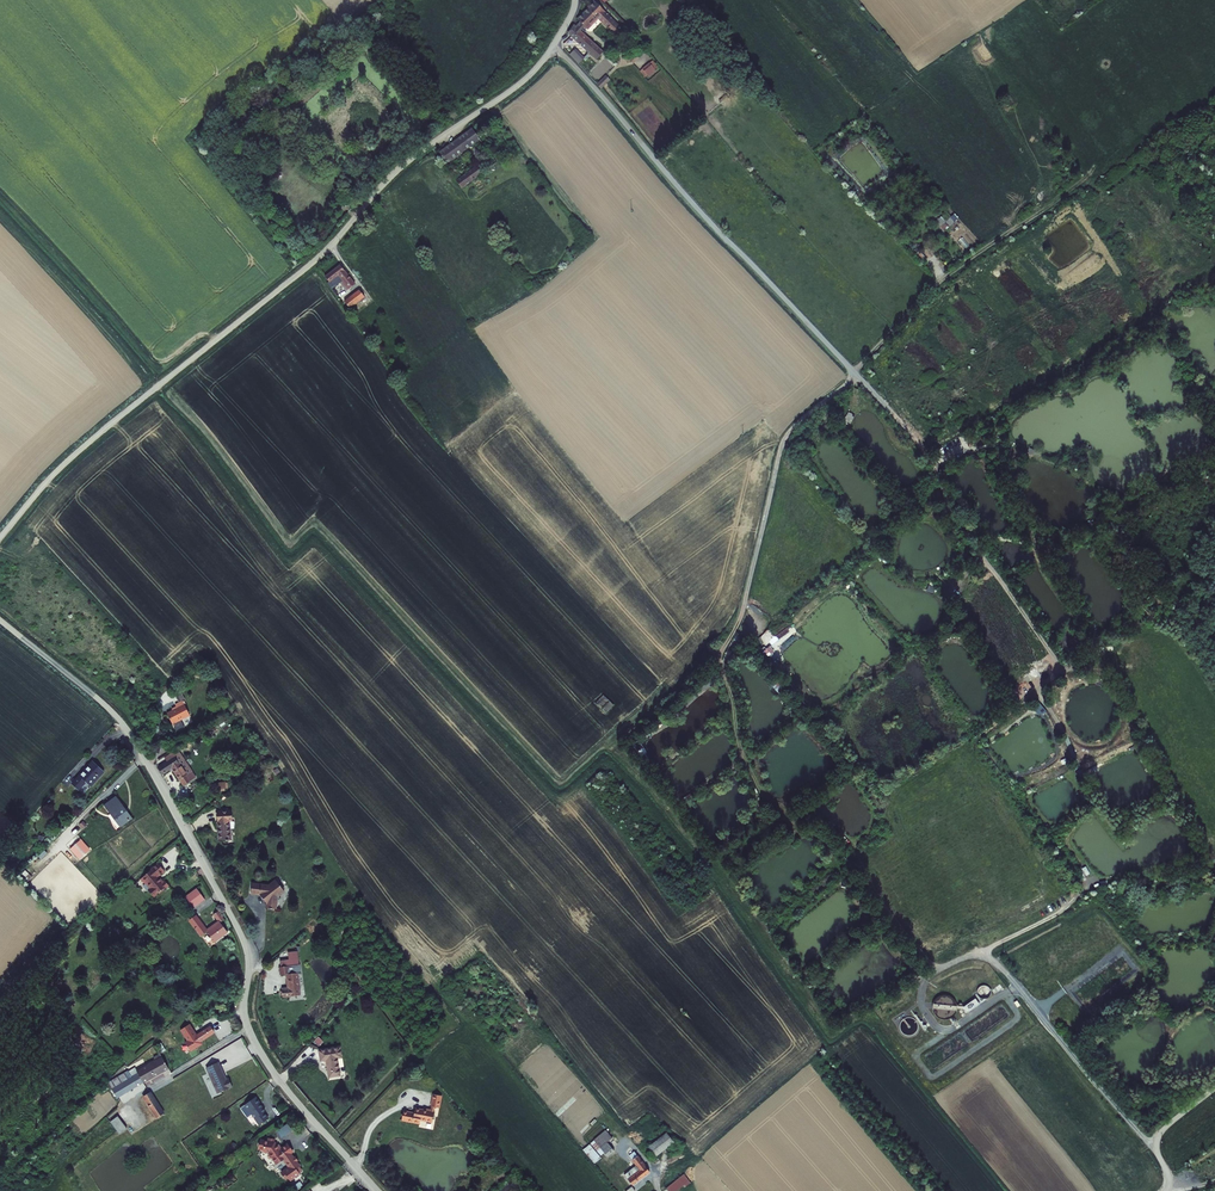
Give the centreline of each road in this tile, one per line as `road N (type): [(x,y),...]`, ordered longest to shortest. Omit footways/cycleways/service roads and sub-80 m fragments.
road 1 (track): [(554,45),(910,433),(939,478),(948,512),(1063,672)]
road 2 (unclassified): [(576,0),(528,76),(399,168),(322,254),(39,491)]
road 3 (residential): [(0,620),(103,702),(136,742),(246,946),(249,1029)]
road 4 (track): [(775,818),(734,744),(717,665),(738,619),(781,442),(857,377)]
road 5 (track): [(1157,1148),(996,961),(974,956),(926,980)]
road 6 (residential): [(249,1029),(286,1088),(377,1190)]
road 7 (unclassified): [(135,1097),(249,1029)]
road 8 (unclassified): [(1214,1088),(1159,1136),(1166,1190)]

